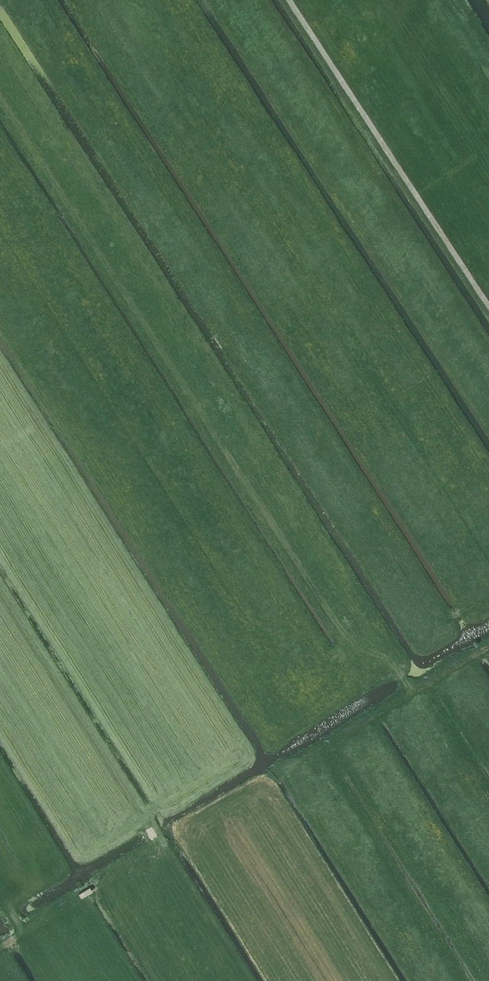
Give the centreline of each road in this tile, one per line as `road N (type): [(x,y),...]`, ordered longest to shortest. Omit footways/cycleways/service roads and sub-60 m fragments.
road 1 (track): [(288,0),(488,306)]

